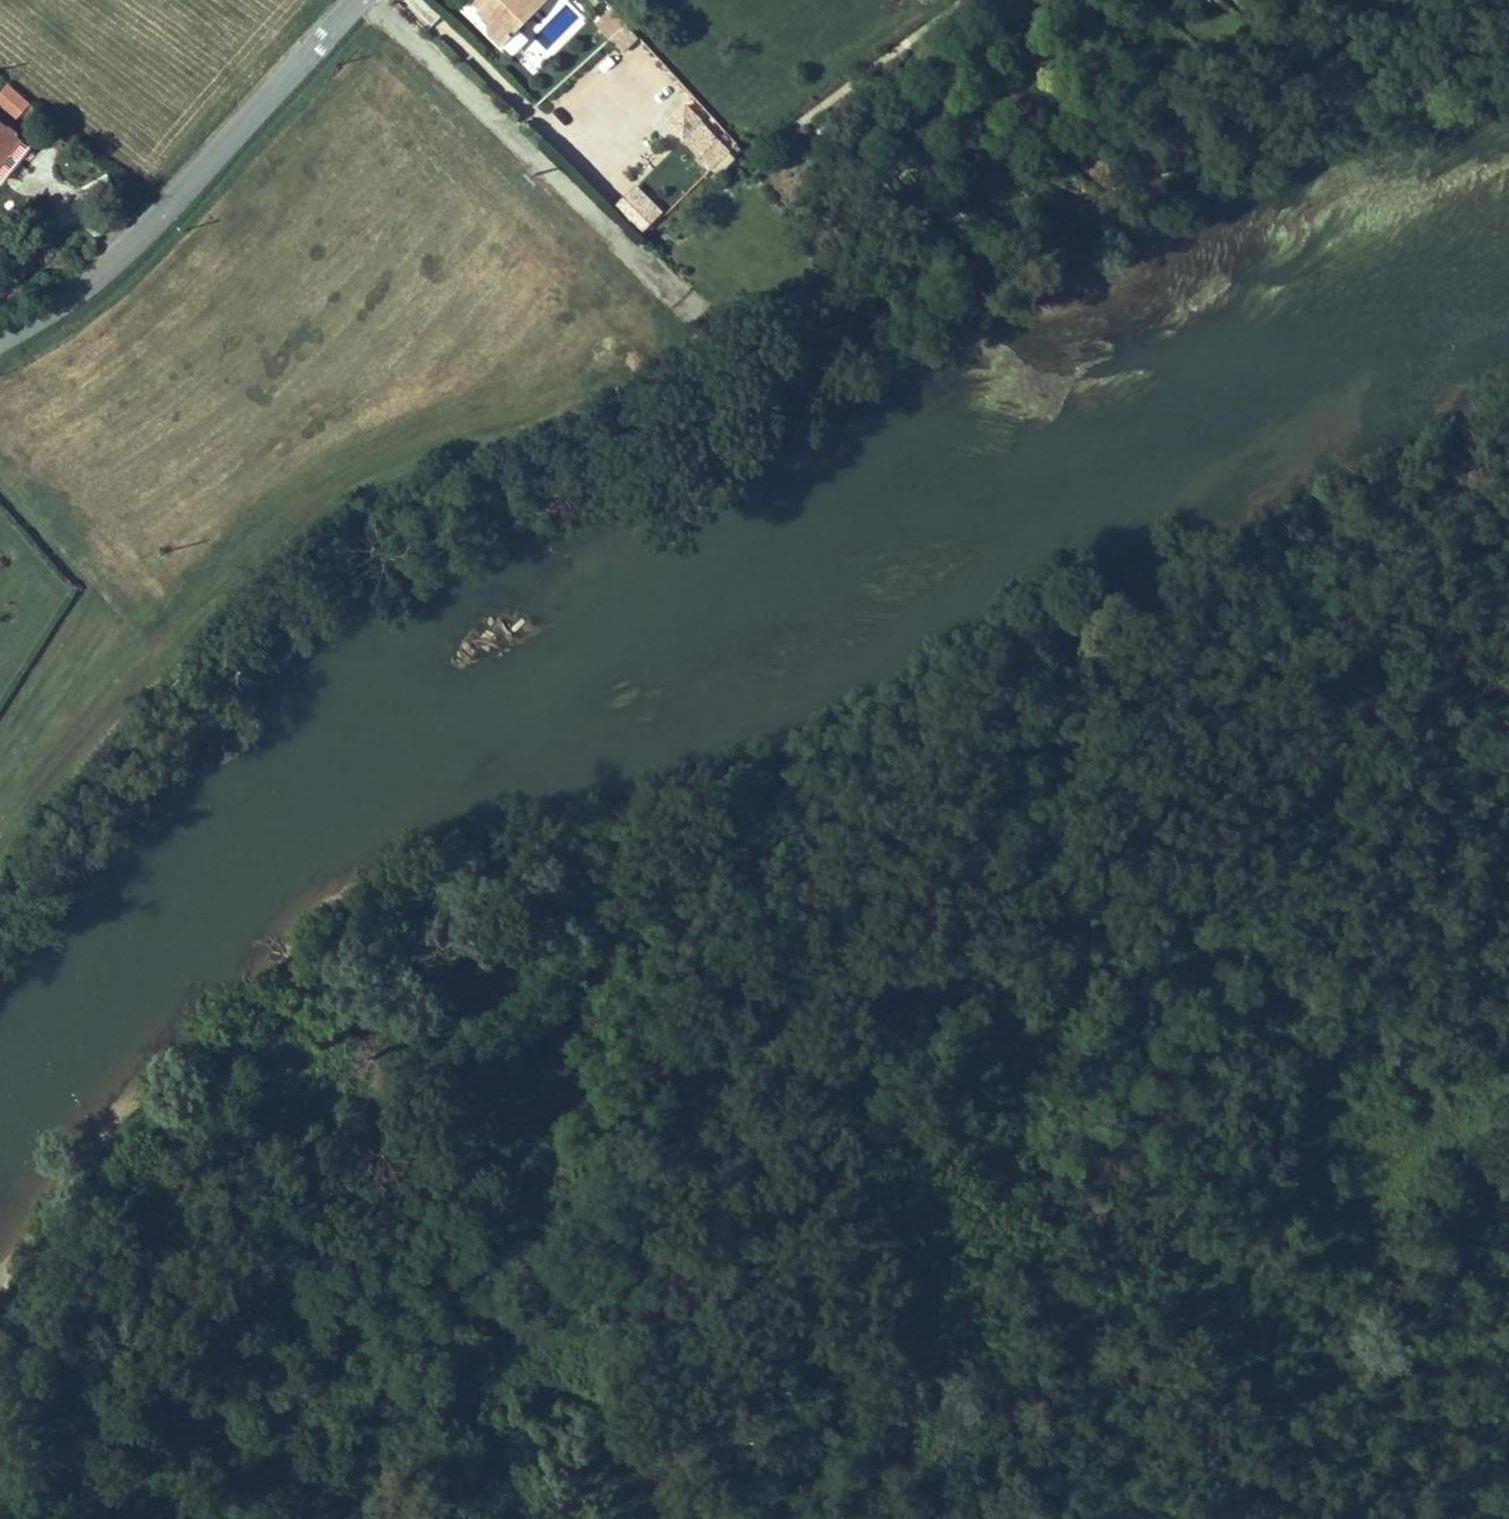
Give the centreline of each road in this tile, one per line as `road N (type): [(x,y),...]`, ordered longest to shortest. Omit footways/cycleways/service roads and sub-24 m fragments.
road 1 (unclassified): [(361,0),(69,300),(0,340)]

